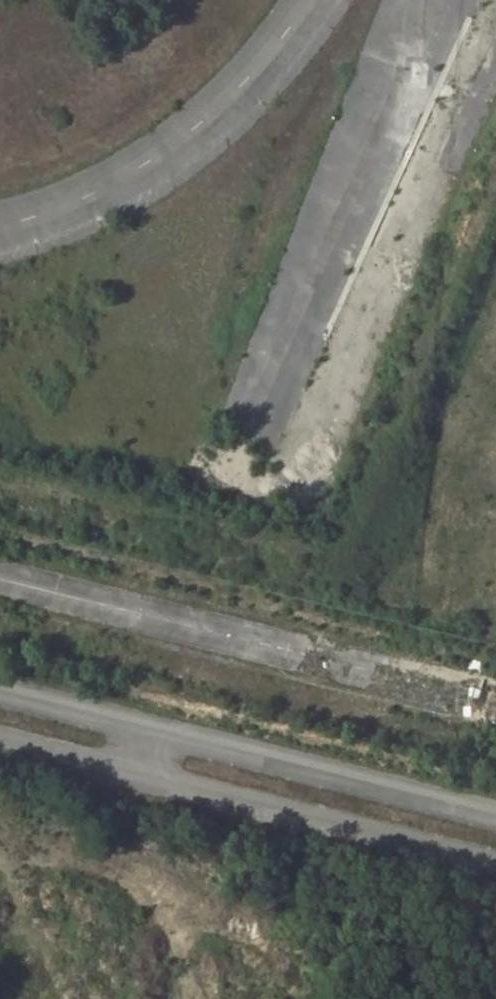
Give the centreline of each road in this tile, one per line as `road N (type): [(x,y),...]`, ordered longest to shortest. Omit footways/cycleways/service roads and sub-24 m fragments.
road 1 (residential): [(0,577),(495,701)]

